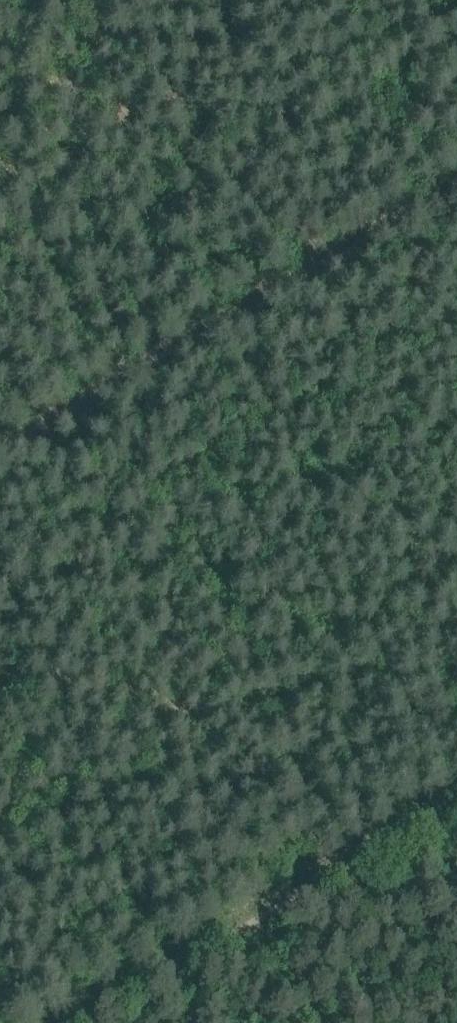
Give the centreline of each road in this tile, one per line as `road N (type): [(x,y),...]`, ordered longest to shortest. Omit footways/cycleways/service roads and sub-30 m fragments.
road 1 (track): [(456,165),(0,422)]

